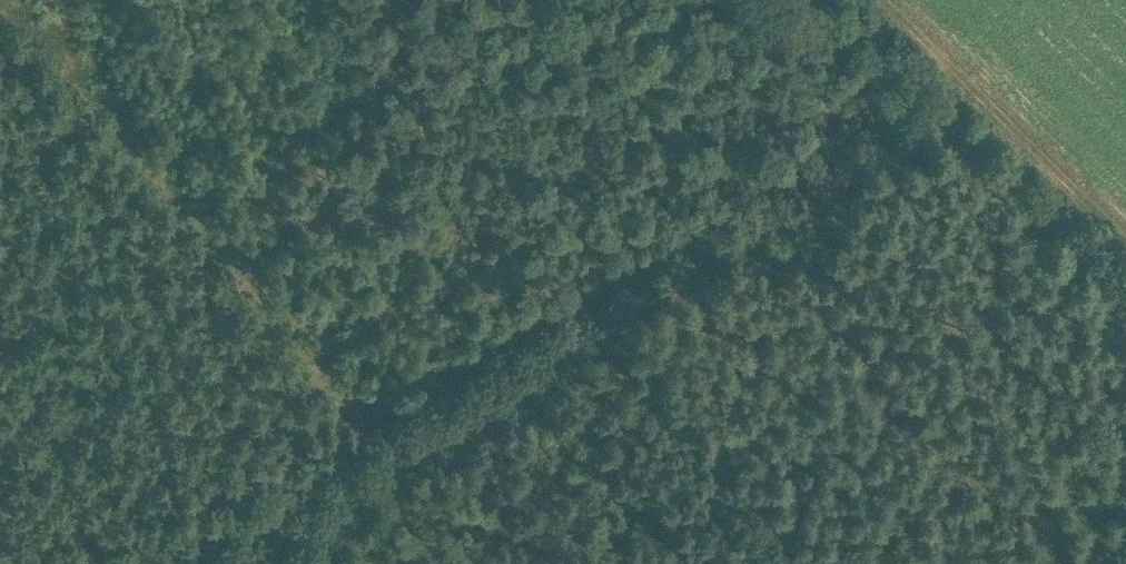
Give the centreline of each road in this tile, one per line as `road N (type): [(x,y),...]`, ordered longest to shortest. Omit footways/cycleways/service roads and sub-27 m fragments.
road 1 (track): [(942,88),(900,121),(179,563)]
road 2 (track): [(1125,265),(853,0)]

